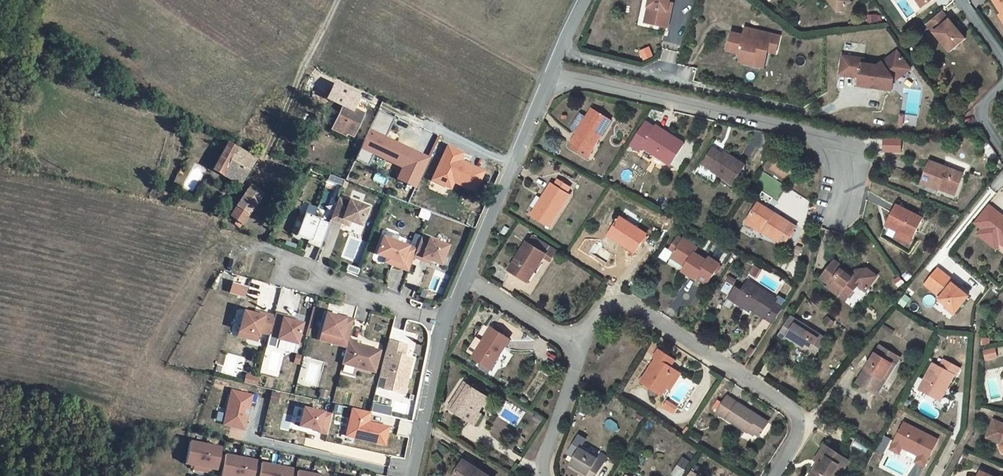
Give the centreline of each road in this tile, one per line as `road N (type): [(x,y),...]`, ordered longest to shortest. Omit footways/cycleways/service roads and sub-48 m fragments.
road 1 (residential): [(833,218),(844,178),(833,144),(550,75)]
road 2 (residential): [(580,350),(609,304),(629,304),(796,410),(801,429),(773,475)]
road 3 (residential): [(550,75),(463,277)]
road 4 (residential): [(463,277),(442,327),(412,475)]
road 5 (track): [(264,159),(338,0)]
road 6 (track): [(397,0),(550,75)]
road 7 (residential): [(463,277),(580,350)]
road 8 (residential): [(541,467),(580,350)]

